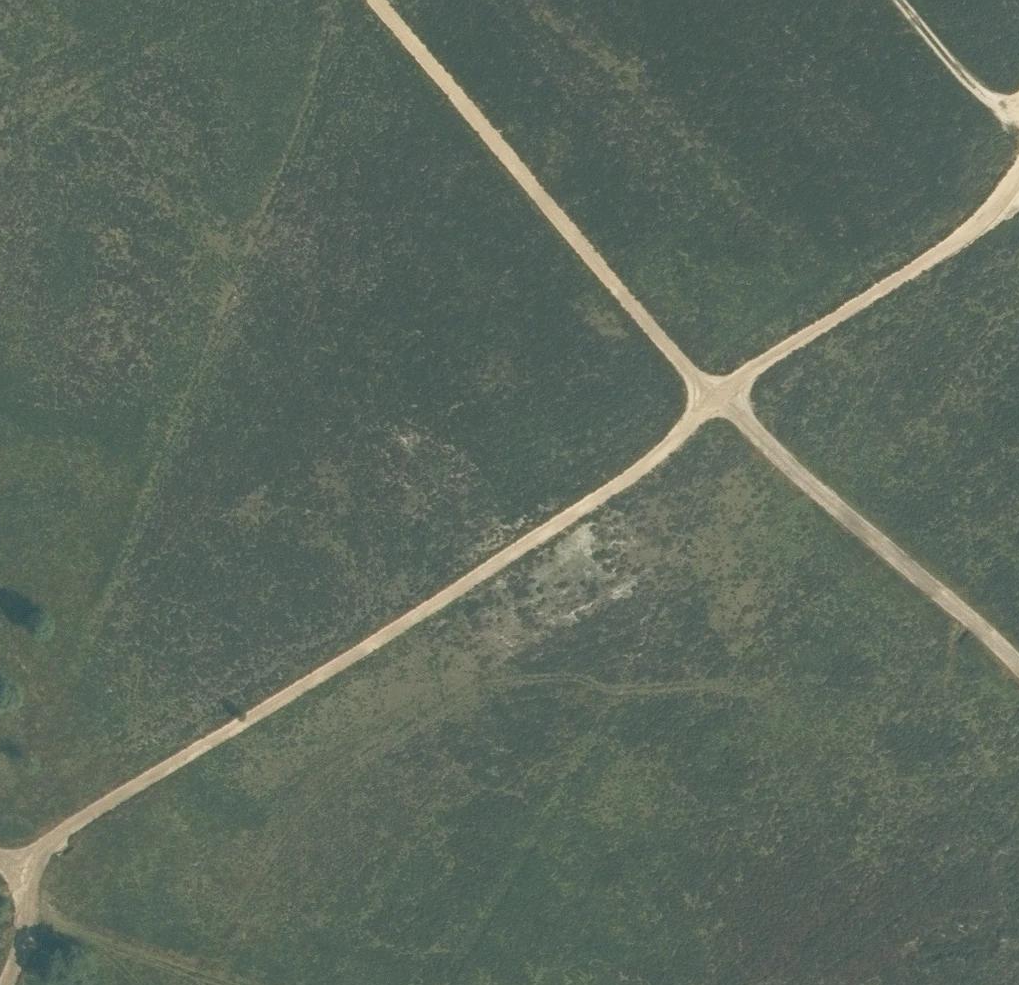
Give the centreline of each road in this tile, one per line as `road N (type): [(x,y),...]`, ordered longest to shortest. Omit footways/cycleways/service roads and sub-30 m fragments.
road 1 (track): [(713,397),(644,465),(64,831),(25,873),(23,937),(1,984)]
road 2 (track): [(377,0),(713,397)]
road 3 (track): [(713,397),(1018,666)]
road 4 (track): [(1018,190),(981,223),(713,397)]
road 5 (track): [(901,0),(989,104),(1018,114)]

